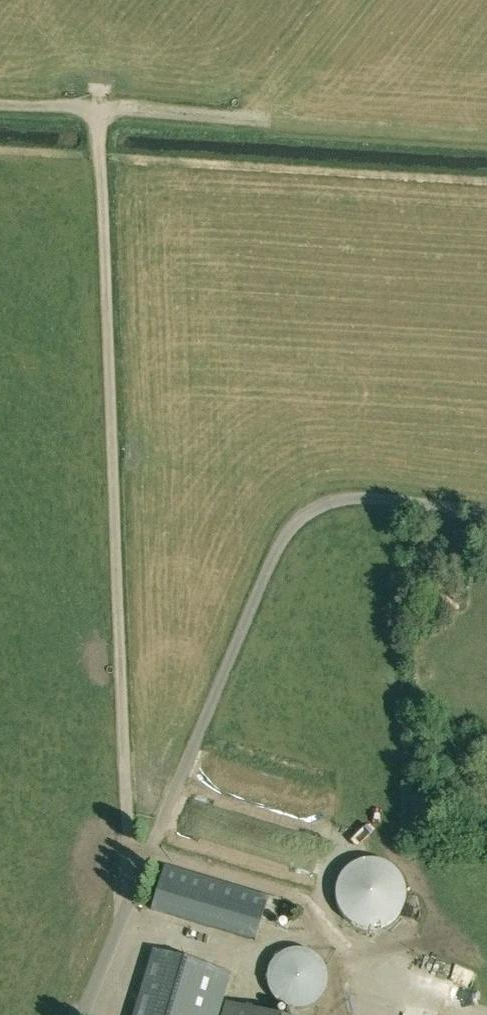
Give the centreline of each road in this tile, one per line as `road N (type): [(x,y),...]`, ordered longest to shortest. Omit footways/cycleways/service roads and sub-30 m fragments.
road 1 (track): [(138,885),(98,108)]
road 2 (unclassified): [(82,1014),(284,546),(307,521),(346,503),(486,515)]

